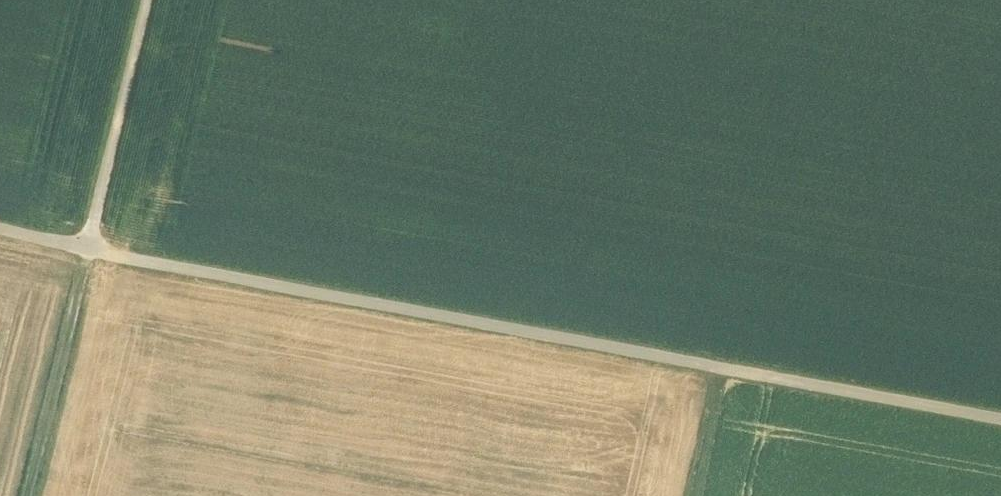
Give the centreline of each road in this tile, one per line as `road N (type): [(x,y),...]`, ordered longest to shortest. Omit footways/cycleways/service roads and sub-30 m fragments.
road 1 (track): [(0,231),(1000,423)]
road 2 (track): [(146,0),(86,252)]
road 3 (track): [(31,495),(86,252)]
road 4 (track): [(720,372),(691,495)]

